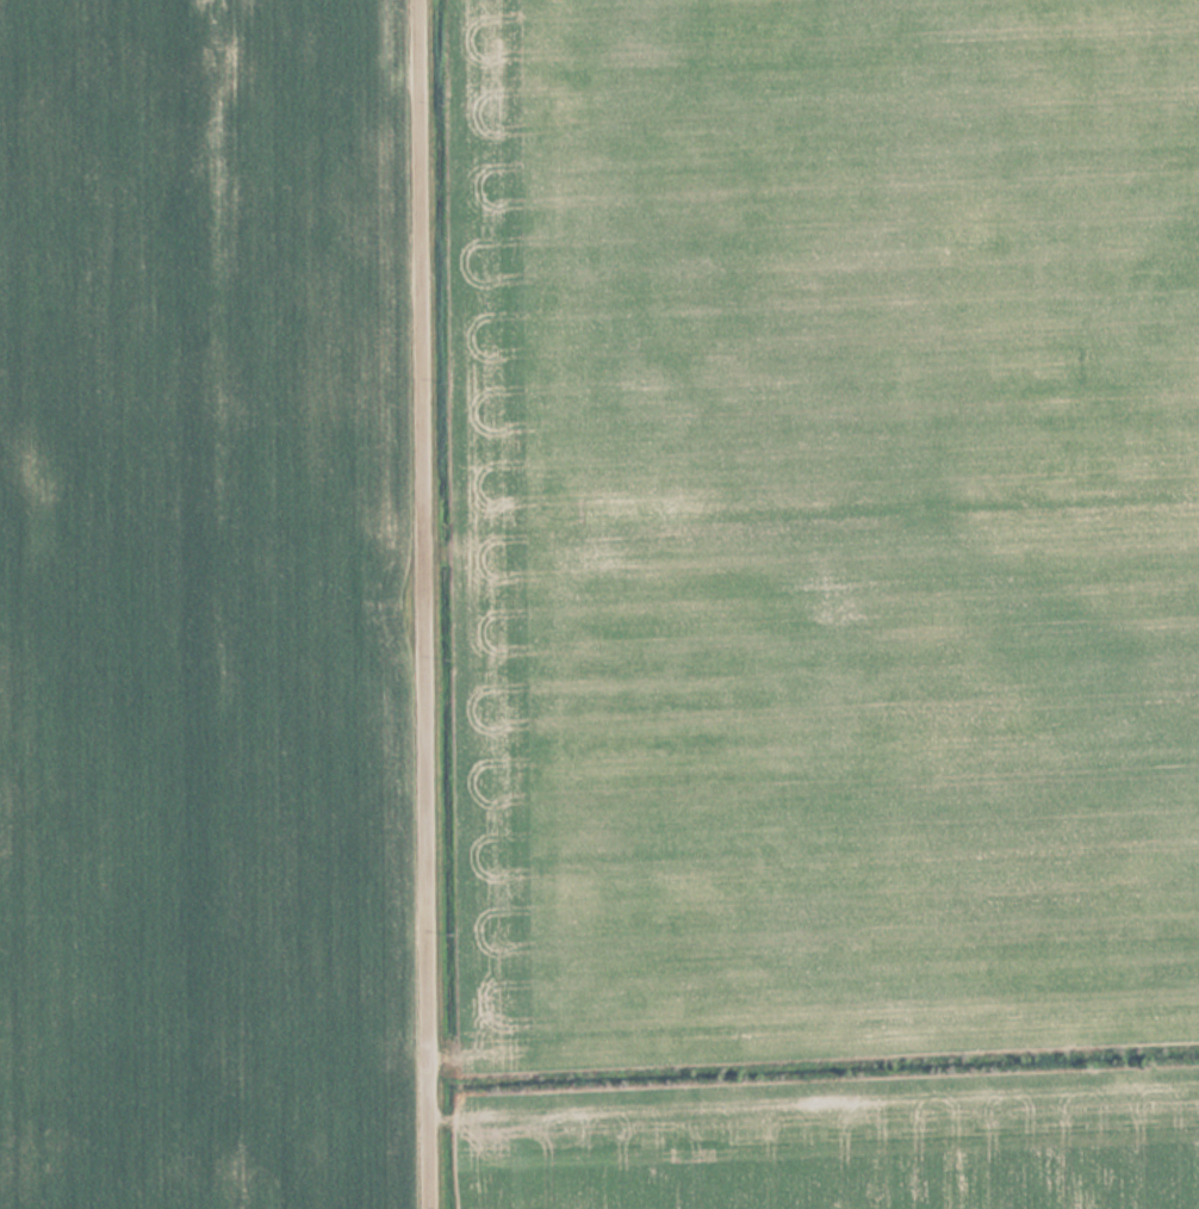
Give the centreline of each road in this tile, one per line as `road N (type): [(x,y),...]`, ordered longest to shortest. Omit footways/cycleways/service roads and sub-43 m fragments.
road 1 (residential): [(440,1208),(429,0)]

